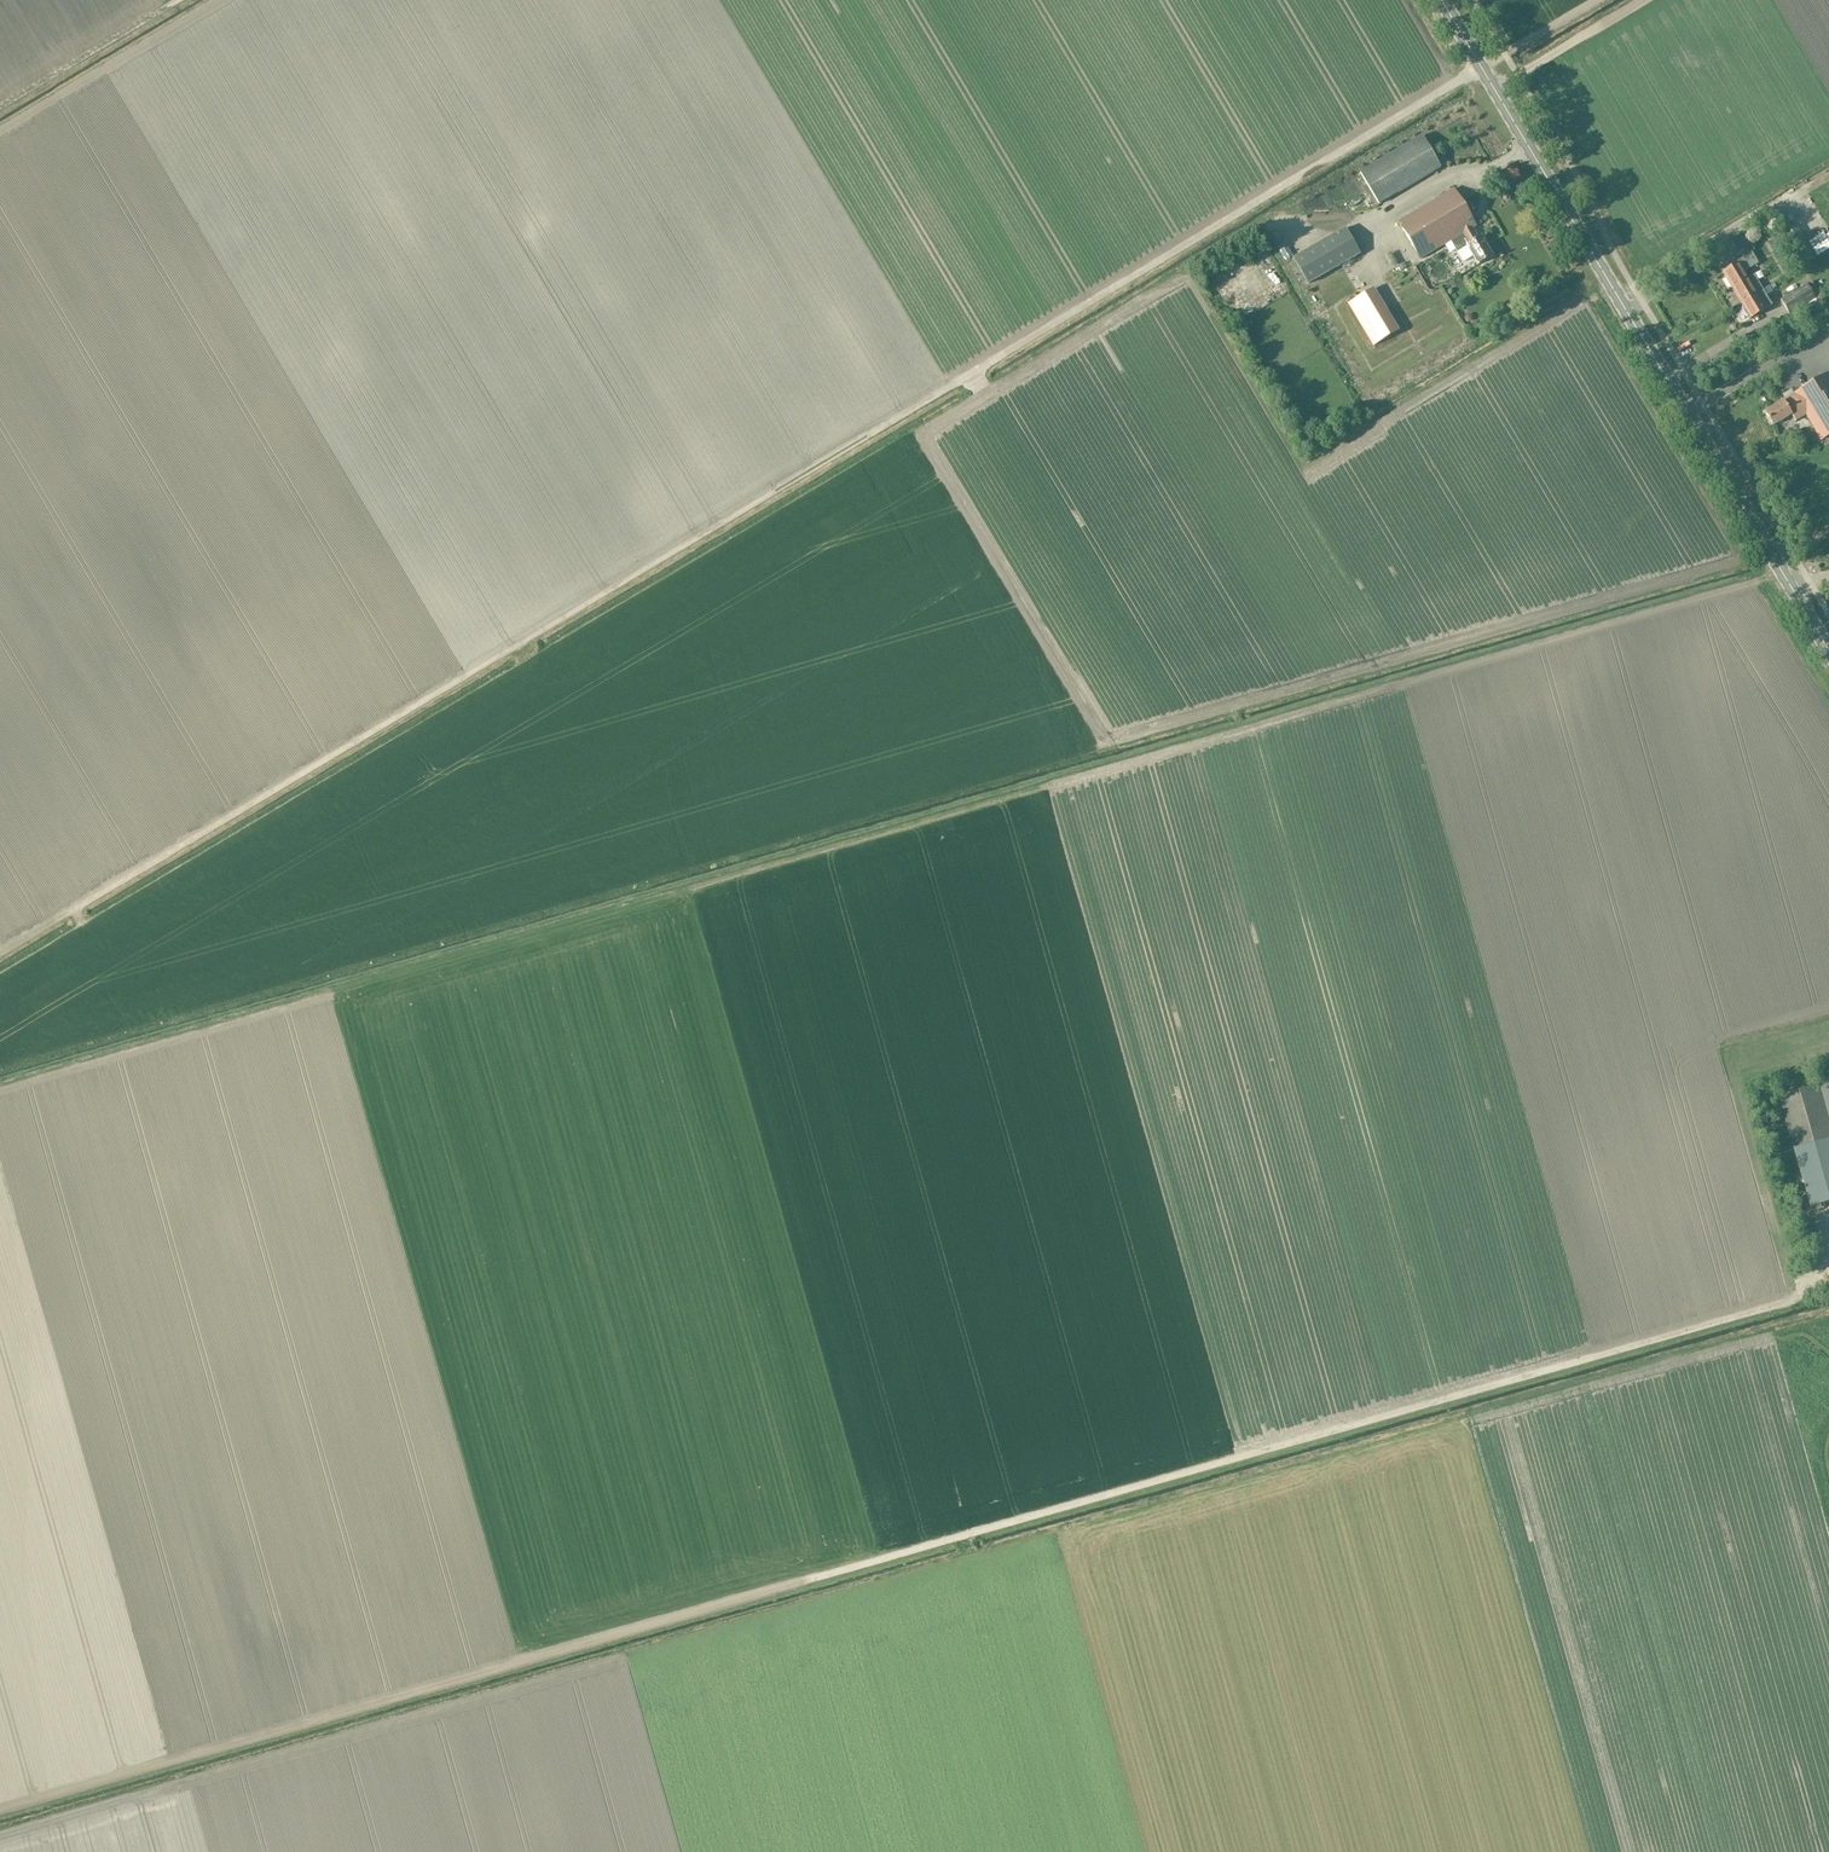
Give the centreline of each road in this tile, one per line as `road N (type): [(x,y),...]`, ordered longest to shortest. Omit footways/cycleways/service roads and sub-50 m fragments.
road 1 (secondary): [(1828,649),(1443,0)]

